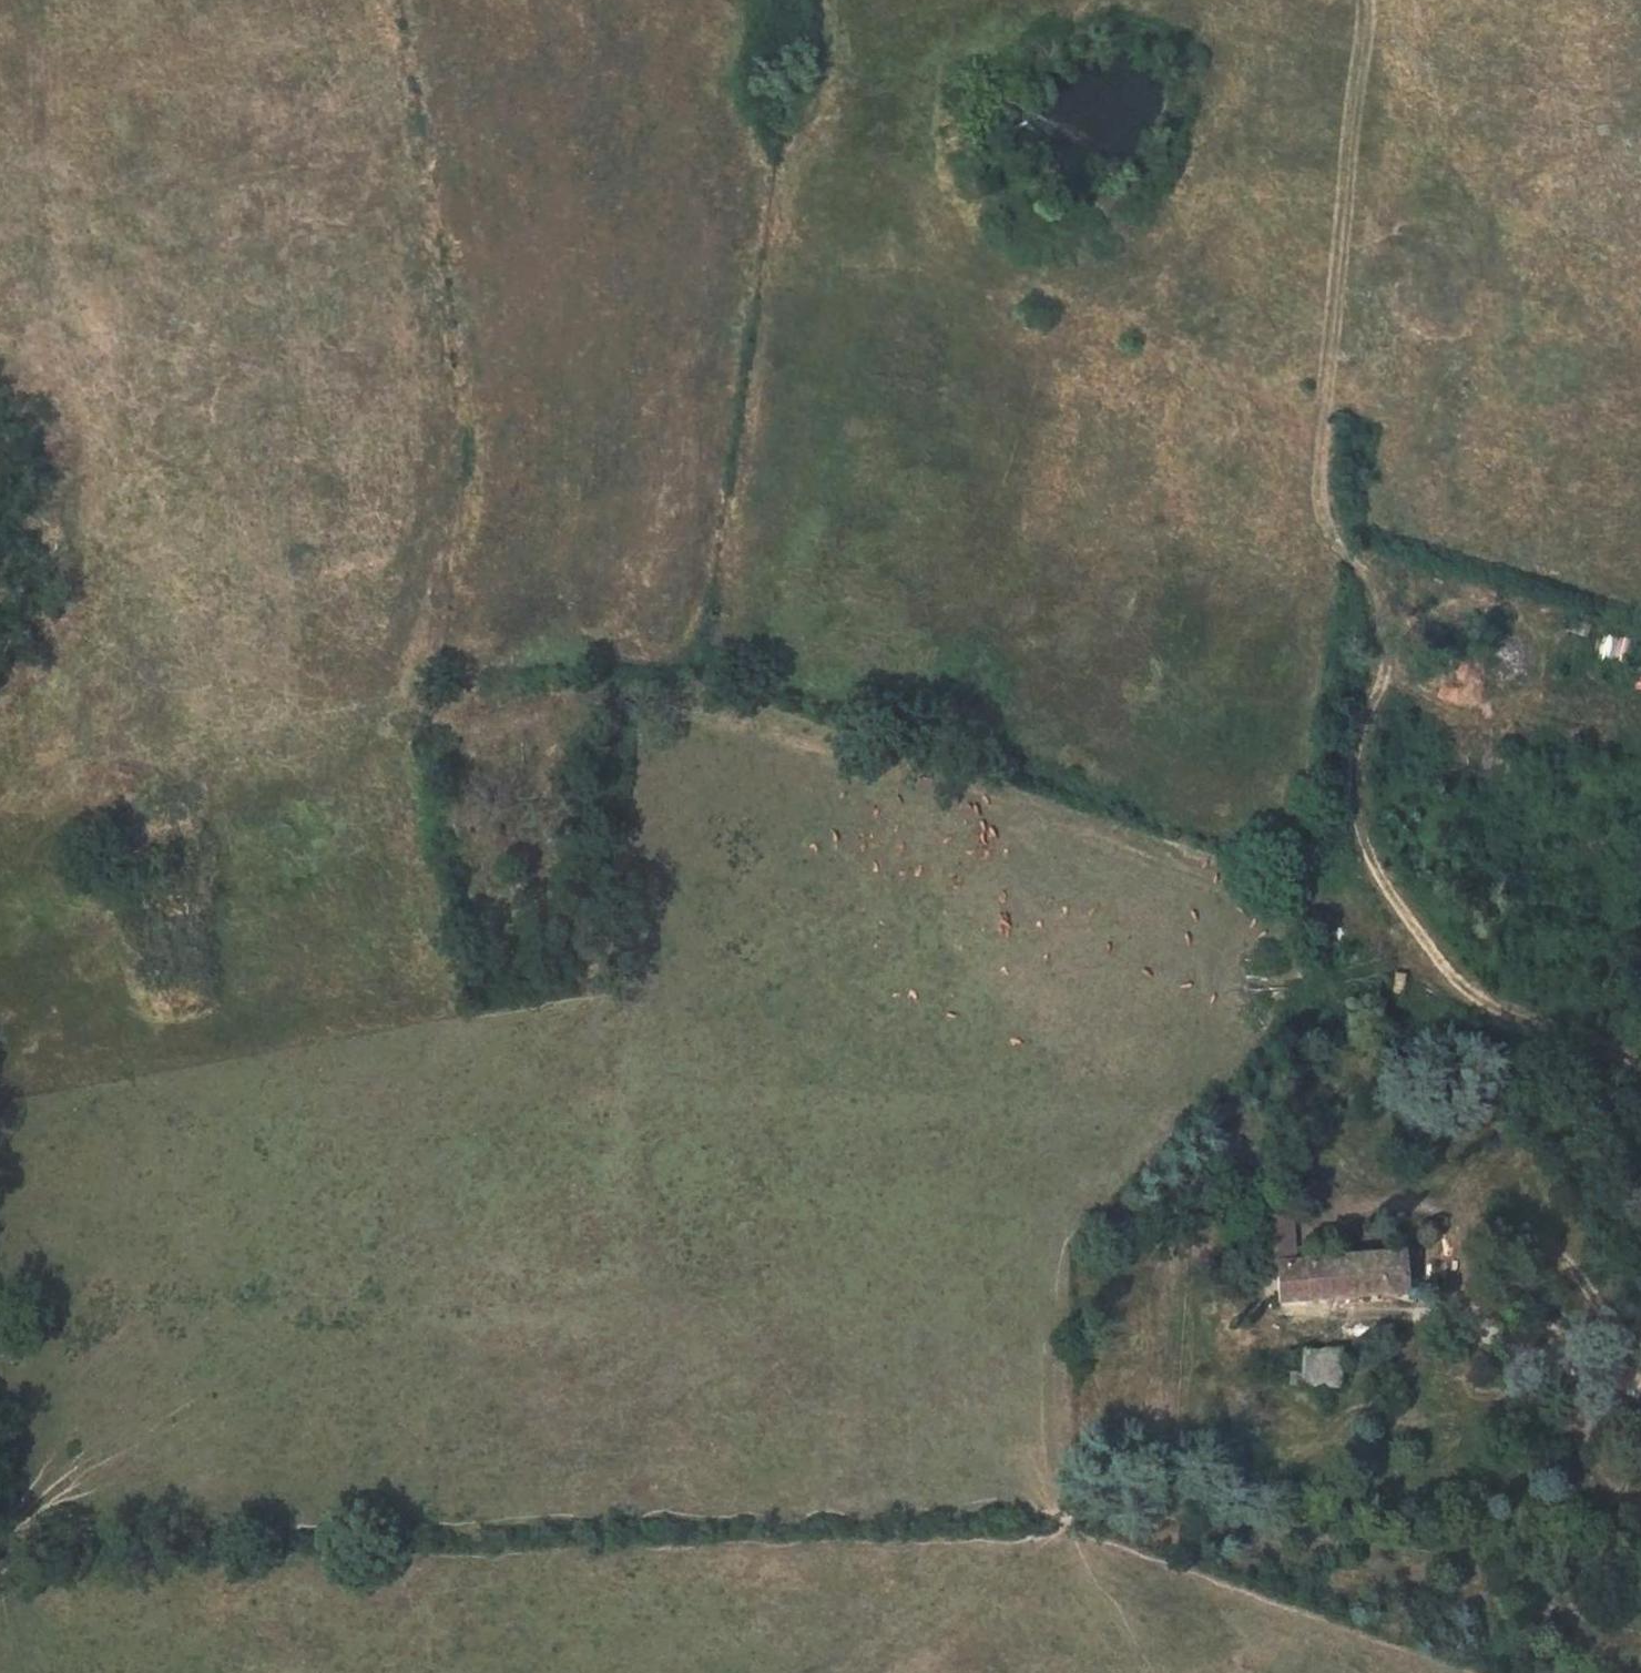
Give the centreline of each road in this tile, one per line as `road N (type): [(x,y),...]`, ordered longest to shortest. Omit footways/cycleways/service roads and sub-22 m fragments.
road 1 (track): [(1640,1069),(1492,1005),(1448,973),(1395,901),(1364,853),(1353,777),(1378,681)]

